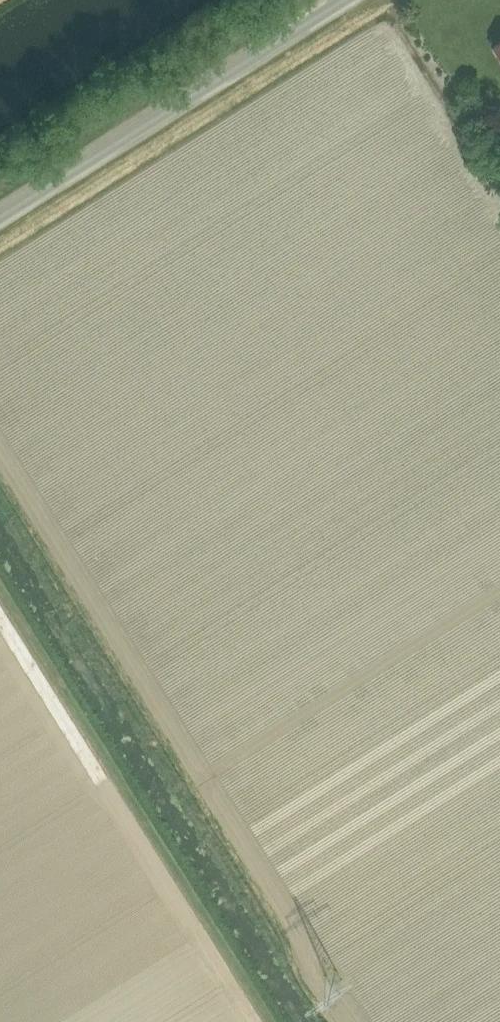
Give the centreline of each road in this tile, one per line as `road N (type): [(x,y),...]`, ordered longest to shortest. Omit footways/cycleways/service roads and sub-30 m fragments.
road 1 (unclassified): [(0,216),(343,0)]
road 2 (track): [(206,944),(0,620)]

